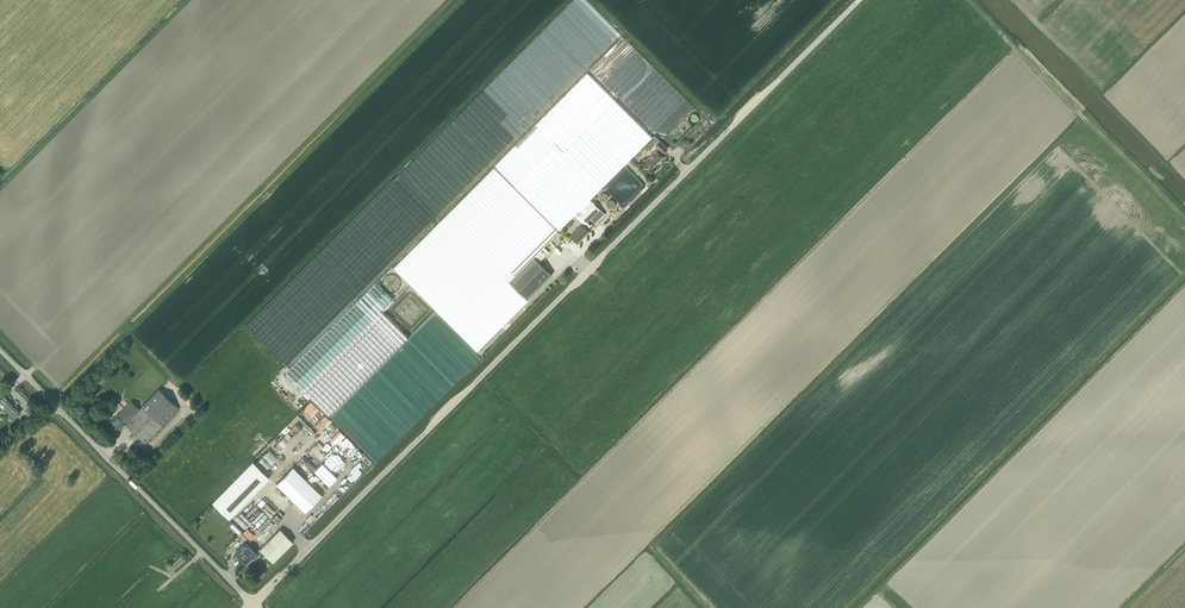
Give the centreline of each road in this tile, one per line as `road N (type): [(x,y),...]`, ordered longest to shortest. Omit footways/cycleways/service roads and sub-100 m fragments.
road 1 (unclassified): [(253,604),(859,0)]
road 2 (unclassified): [(253,604),(0,350)]

